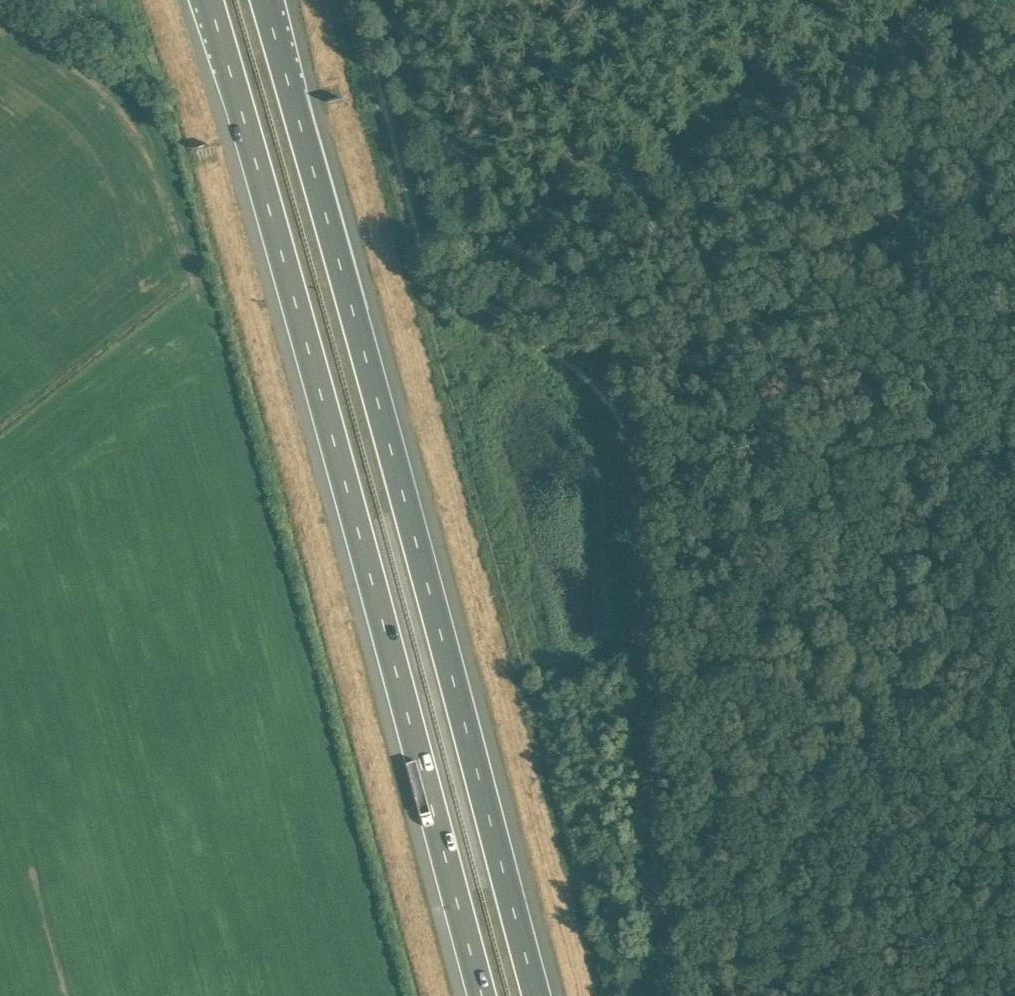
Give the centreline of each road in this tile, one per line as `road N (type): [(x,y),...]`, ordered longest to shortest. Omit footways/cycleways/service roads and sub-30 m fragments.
road 1 (track): [(361,0),(400,175),(433,270),(606,398),(634,459),(669,995)]
road 2 (motorway): [(538,995),(264,0)]
road 3 (motorway): [(211,0),(484,995)]

